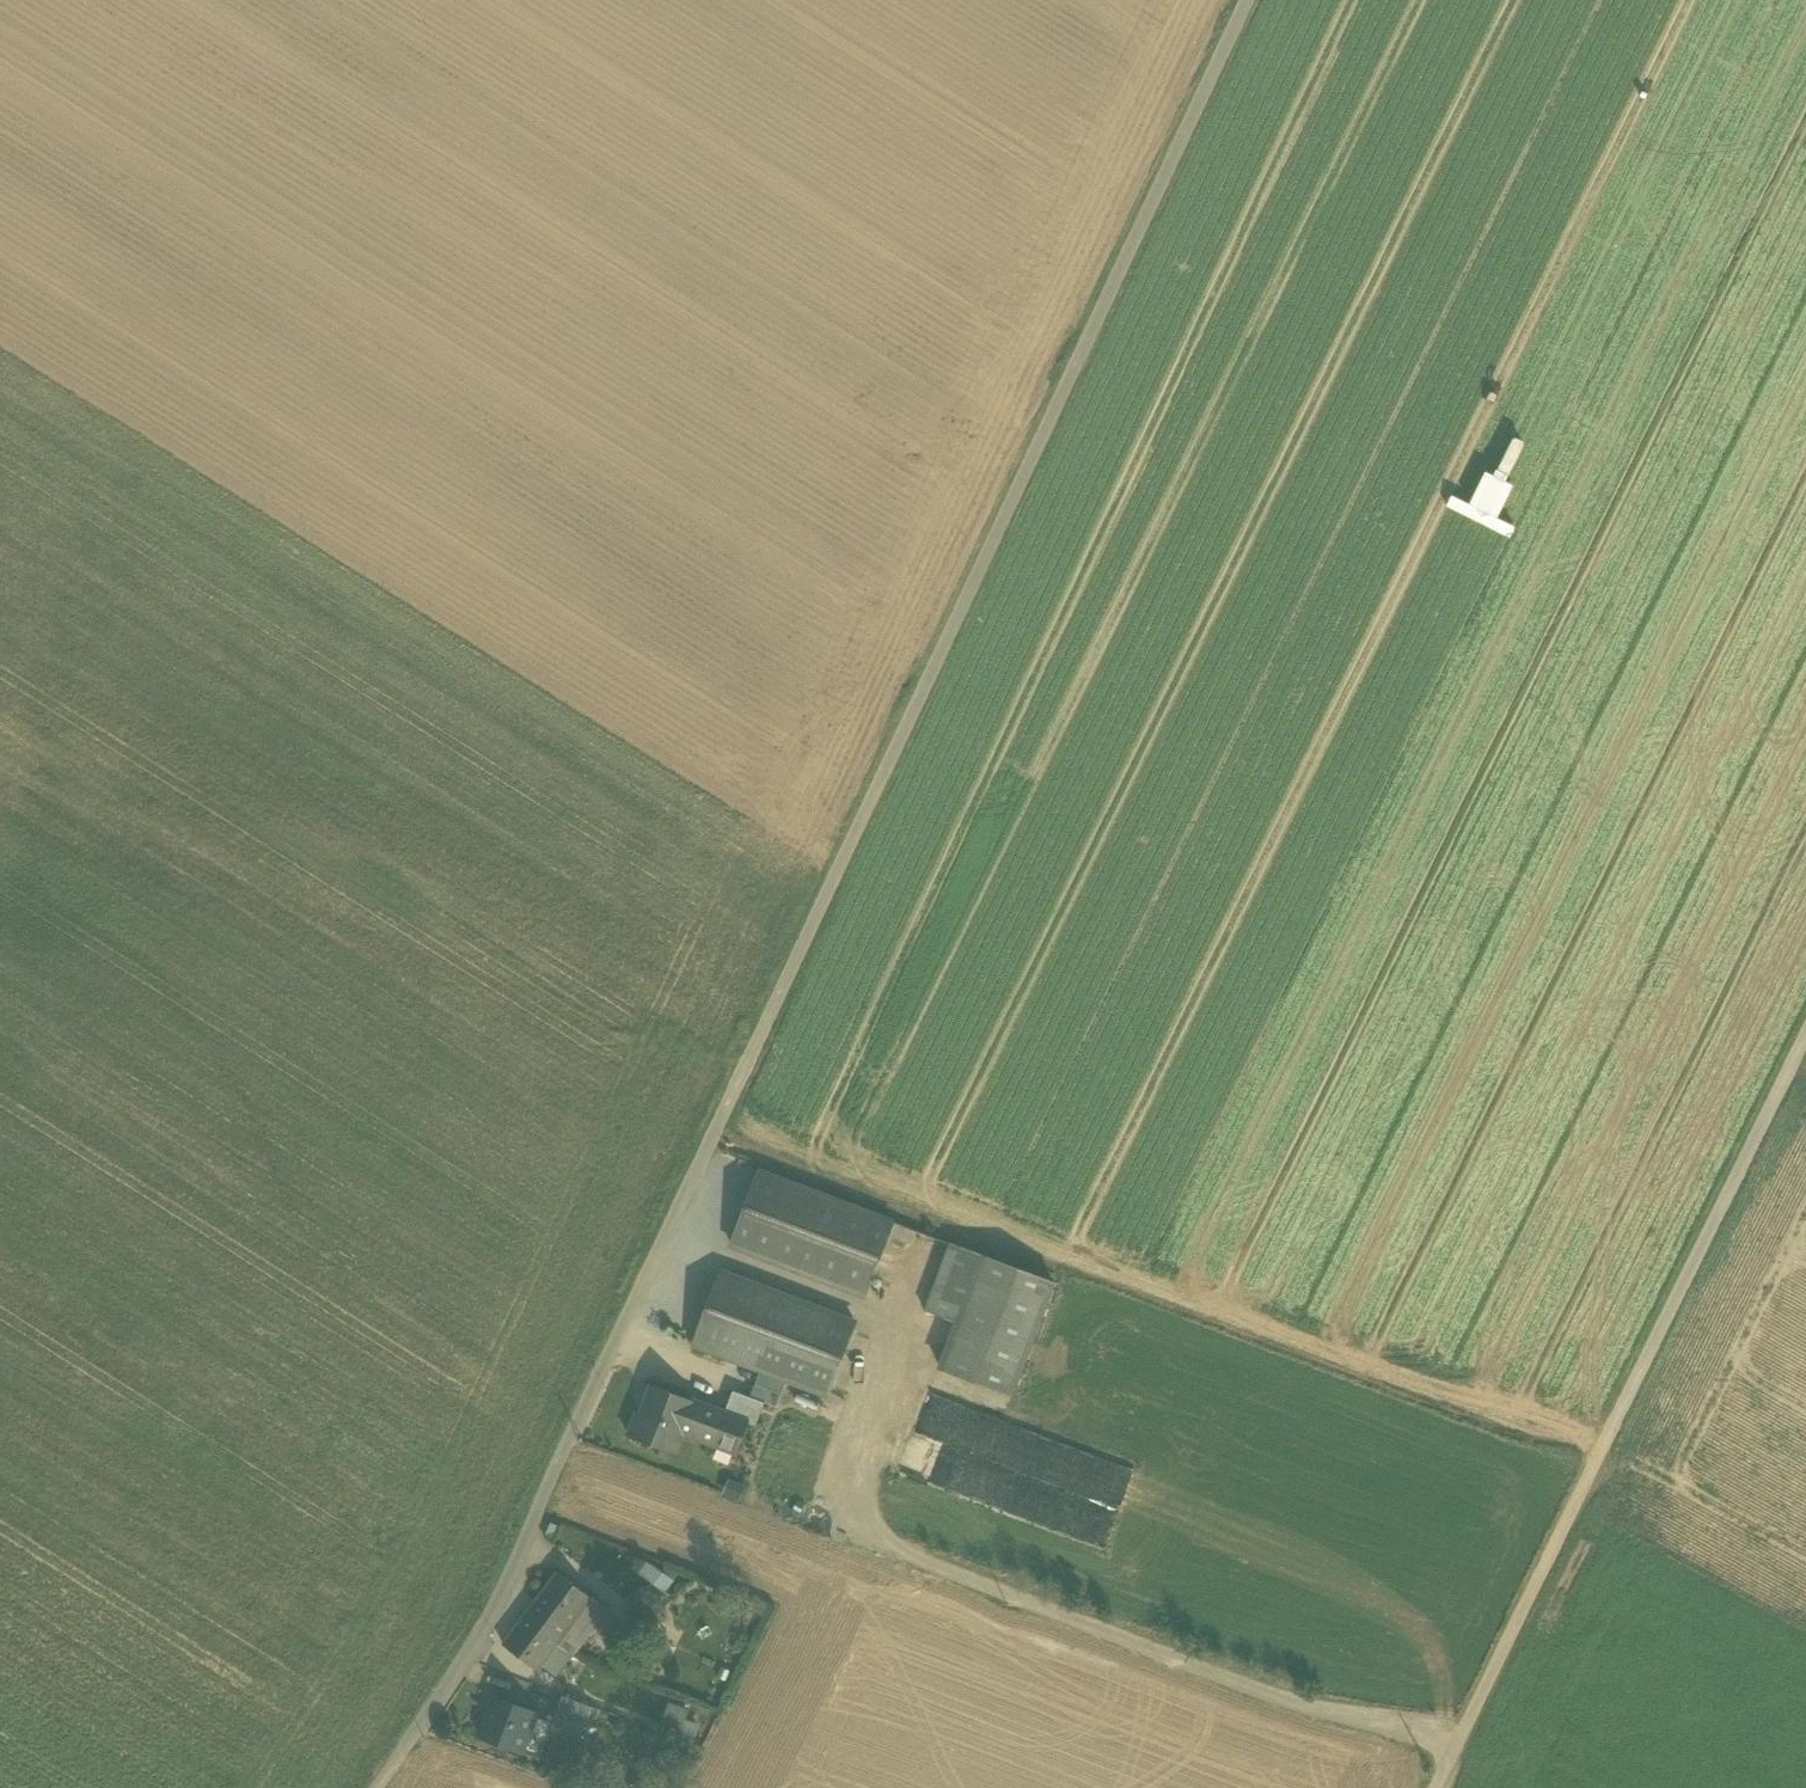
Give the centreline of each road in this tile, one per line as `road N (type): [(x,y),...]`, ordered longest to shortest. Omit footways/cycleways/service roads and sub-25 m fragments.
road 1 (track): [(378,1787),(481,1640),(1246,0)]
road 2 (track): [(1449,1757),(897,1548),(864,1498),(856,1444),(931,1247)]
road 3 (track): [(1433,1787),(1805,1034)]
road 4 (track): [(900,1326),(668,1238)]
road 5 (track): [(1001,1405),(887,1361)]

